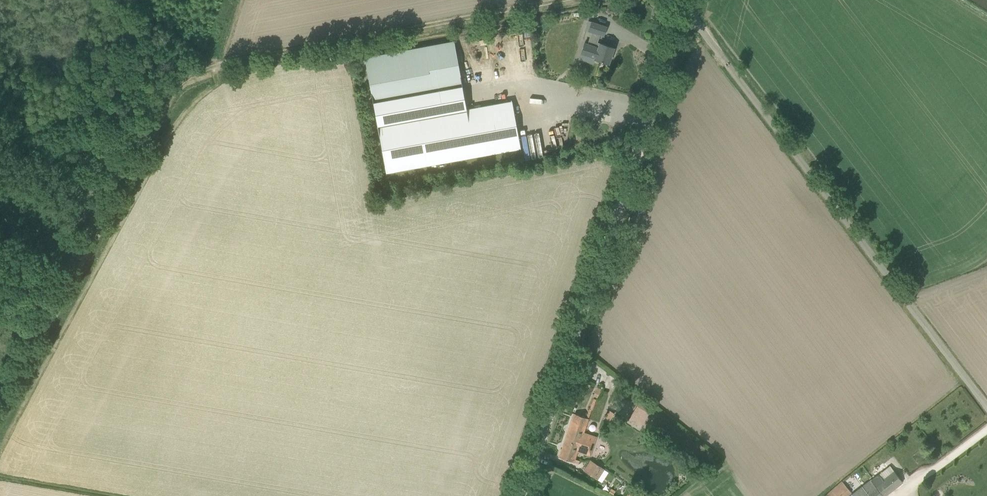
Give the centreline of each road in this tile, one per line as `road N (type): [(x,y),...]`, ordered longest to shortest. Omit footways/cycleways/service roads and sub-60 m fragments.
road 1 (track): [(0,432),(189,80),(571,0)]
road 2 (unclassified): [(520,495),(686,10)]
road 3 (unclassified): [(986,406),(686,10)]

